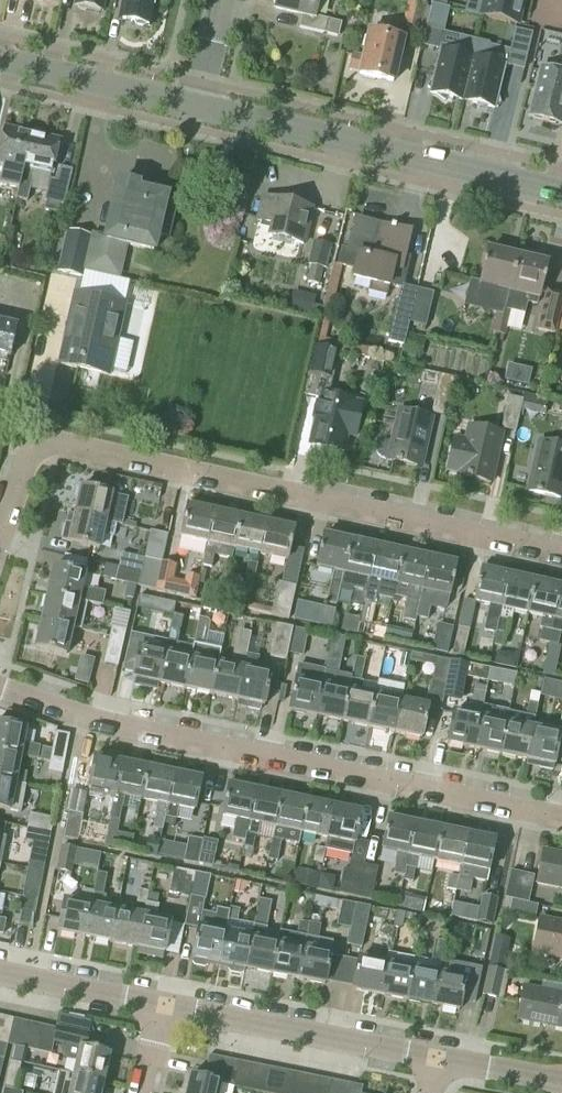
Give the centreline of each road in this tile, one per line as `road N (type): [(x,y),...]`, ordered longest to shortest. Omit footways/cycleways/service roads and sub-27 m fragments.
road 1 (residential): [(561,819),(93,721),(0,688)]
road 2 (residential): [(561,553),(37,436)]
road 3 (tertiary): [(561,194),(198,110)]
road 4 (residential): [(435,1064),(162,1004)]
road 5 (tertiary): [(198,110),(0,63)]
road 6 (residential): [(162,1004),(0,969)]
road 7 (residential): [(37,436),(27,351),(33,313),(21,298),(0,293)]
road 8 (residential): [(561,1085),(435,1064)]

